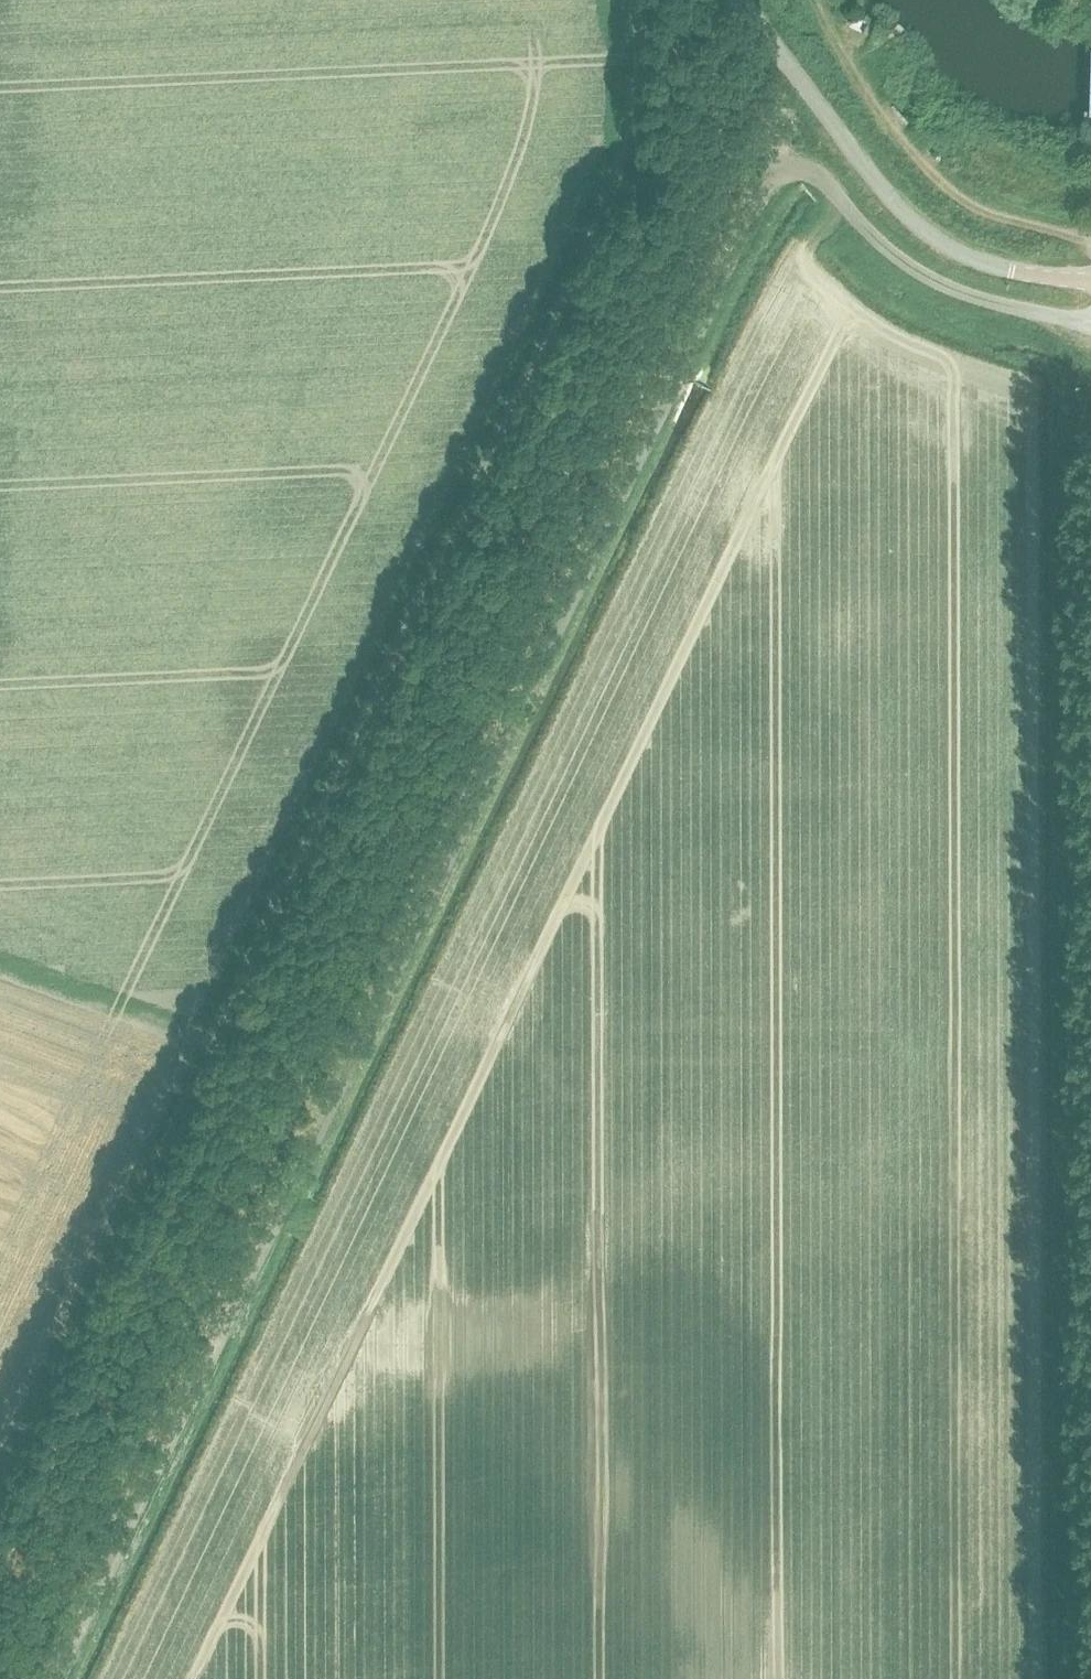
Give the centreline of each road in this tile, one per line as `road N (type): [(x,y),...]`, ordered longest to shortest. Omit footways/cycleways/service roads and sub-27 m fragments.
road 1 (track): [(57,1678),(732,262),(759,187),(786,172),(814,174),(900,259),(948,287),(1090,322)]
road 2 (unclassified): [(1090,282),(986,264),(926,231),(881,186),(741,0)]

